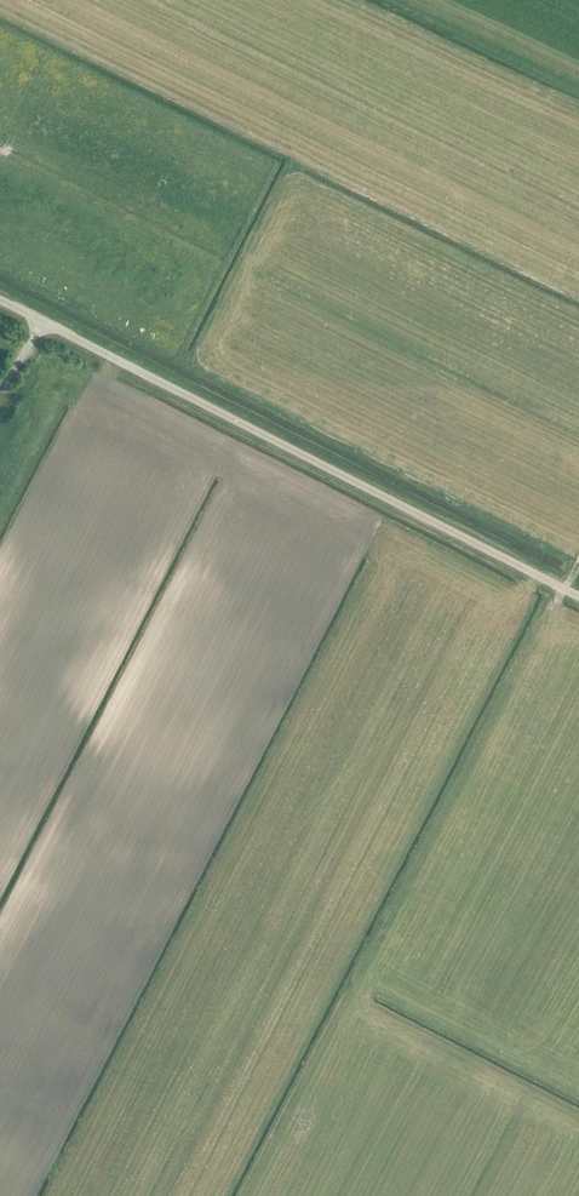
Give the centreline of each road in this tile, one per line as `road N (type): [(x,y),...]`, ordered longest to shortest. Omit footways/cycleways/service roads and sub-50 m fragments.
road 1 (unclassified): [(565,589),(0,299)]

